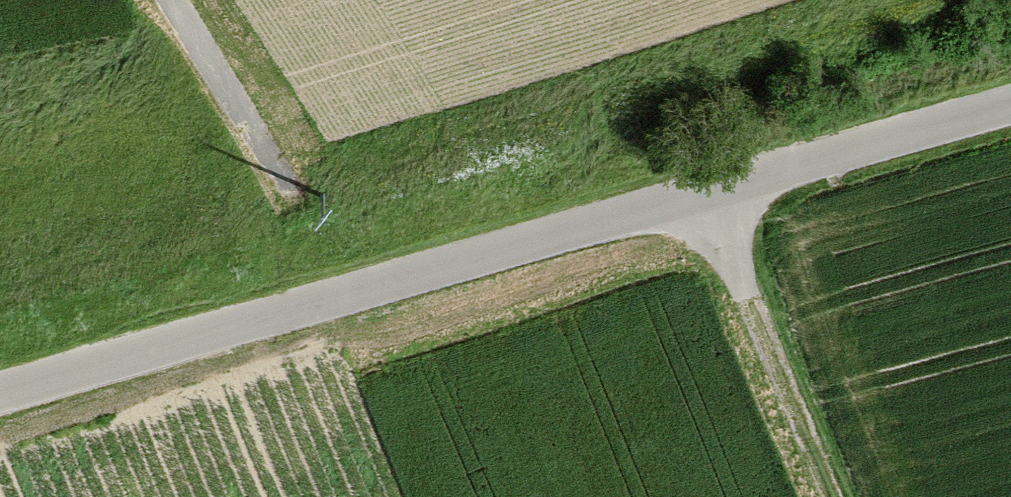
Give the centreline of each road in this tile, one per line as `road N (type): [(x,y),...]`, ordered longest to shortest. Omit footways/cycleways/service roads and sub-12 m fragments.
road 1 (unclassified): [(0,393),(1010,102)]
road 2 (track): [(704,191),(831,496)]
road 3 (track): [(171,0),(294,194)]

